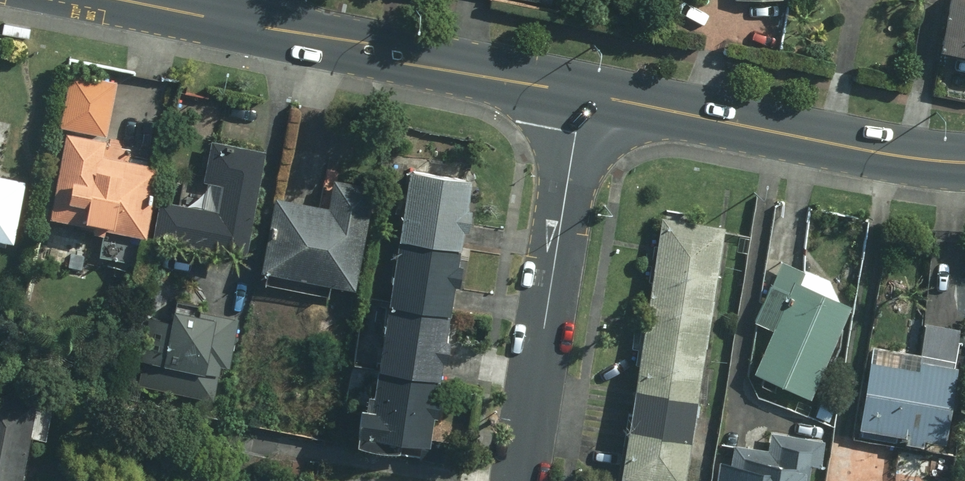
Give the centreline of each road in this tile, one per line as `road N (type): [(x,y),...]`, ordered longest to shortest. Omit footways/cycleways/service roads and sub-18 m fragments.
road 1 (residential): [(582,94),(520,480)]
road 2 (secondary): [(582,94),(964,162)]
road 3 (secondary): [(231,21),(582,94)]

